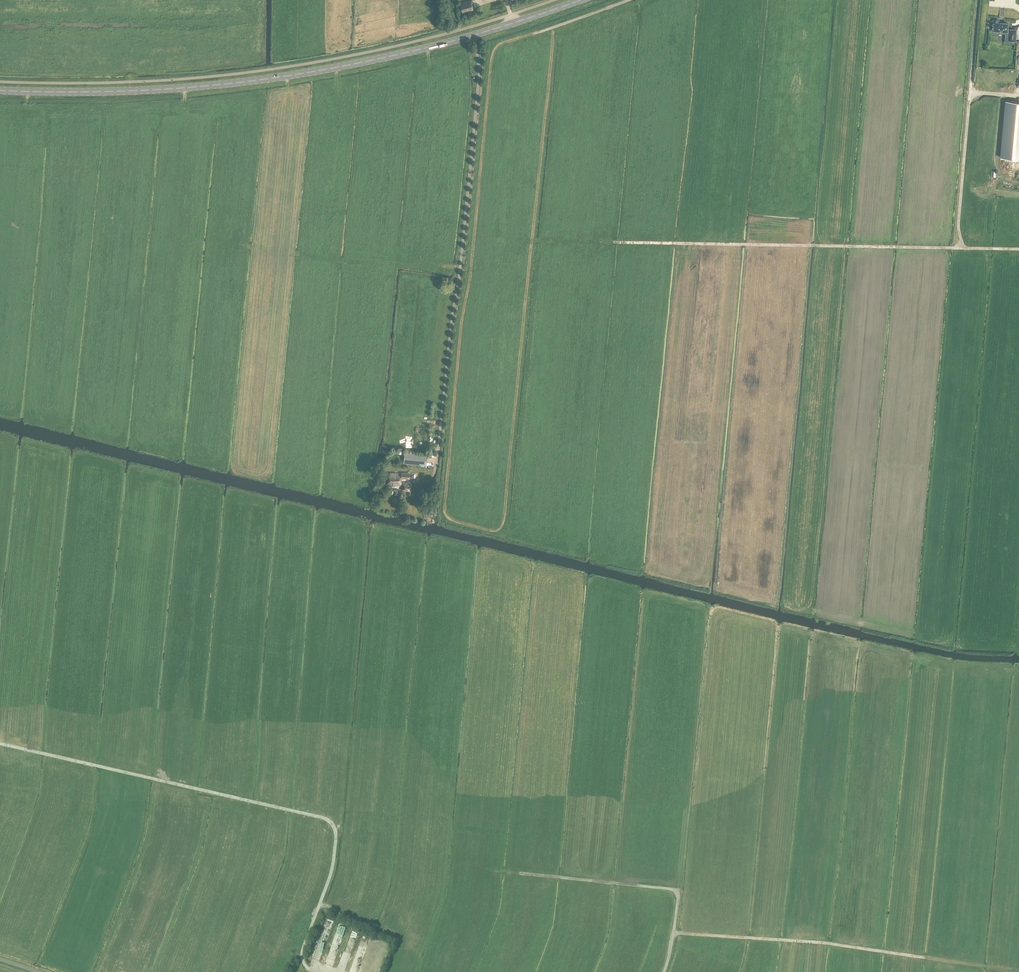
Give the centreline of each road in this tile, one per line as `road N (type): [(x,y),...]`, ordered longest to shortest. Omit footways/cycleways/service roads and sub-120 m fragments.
road 1 (secondary): [(0,90),(236,83),(412,51),(581,0)]
road 2 (track): [(1018,248),(499,240),(461,268)]
road 3 (track): [(319,971),(302,958),(332,874),(336,829),(327,818),(0,743)]
road 4 (track): [(963,247),(970,93)]

